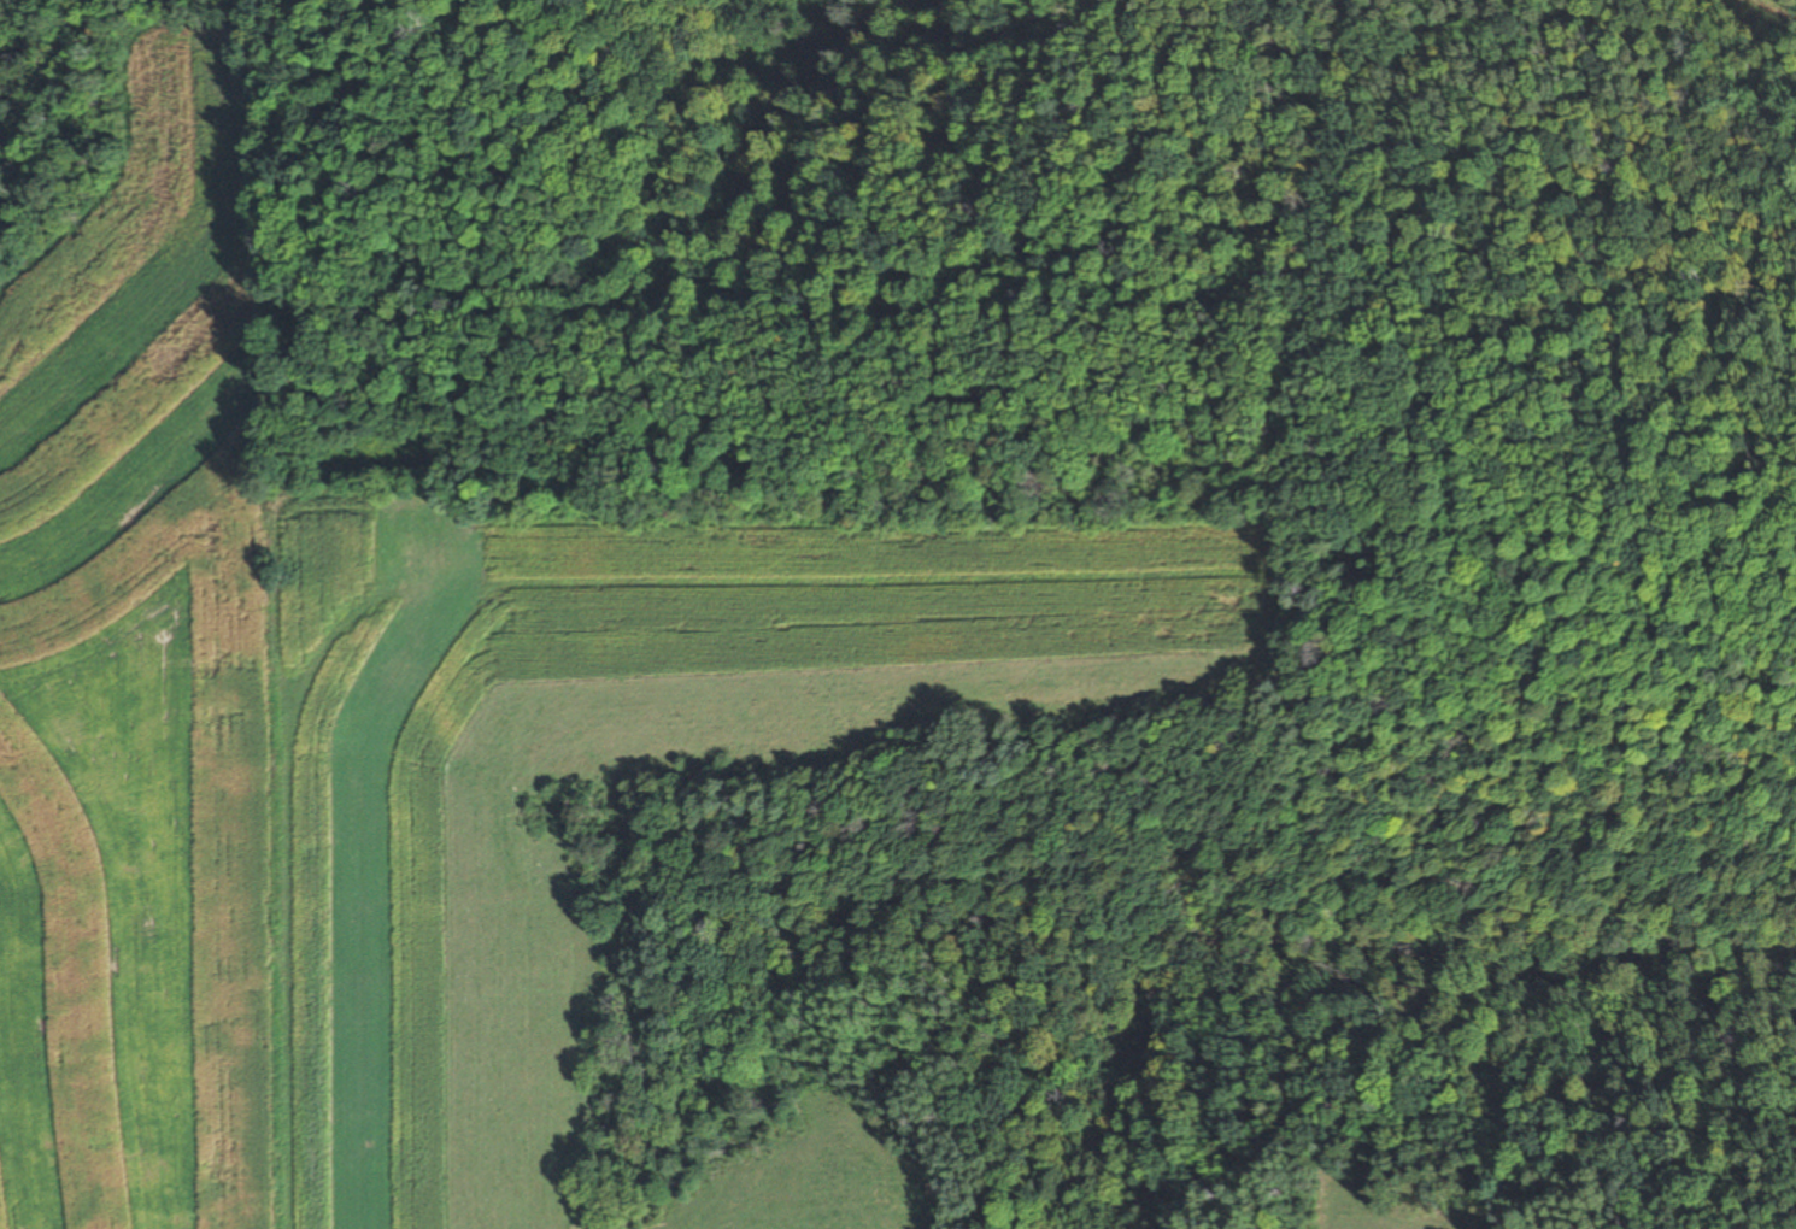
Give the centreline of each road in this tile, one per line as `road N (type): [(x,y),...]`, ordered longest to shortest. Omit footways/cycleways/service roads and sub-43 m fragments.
road 1 (residential): [(1264,0),(1073,67)]

